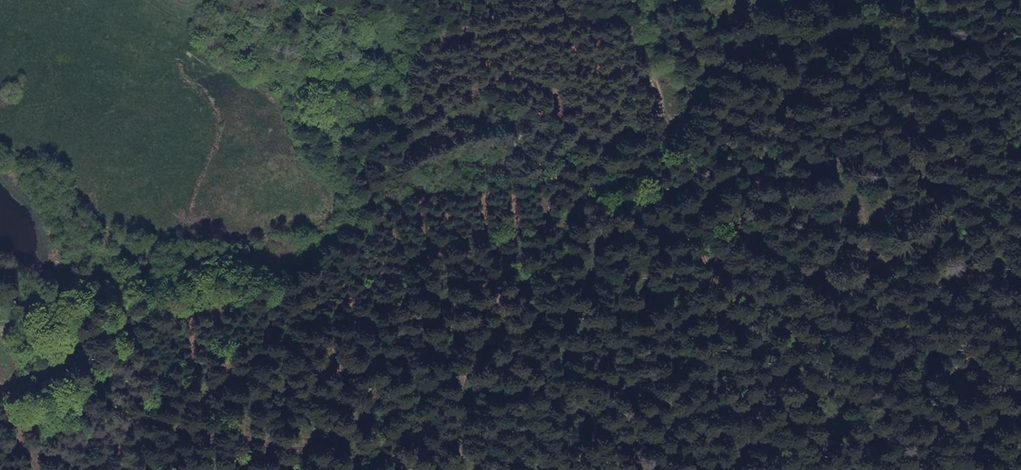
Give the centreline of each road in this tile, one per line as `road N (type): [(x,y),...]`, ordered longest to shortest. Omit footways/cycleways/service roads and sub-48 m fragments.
road 1 (track): [(596,0),(626,28),(681,161),(689,241),(726,335),(734,387),(780,469)]
road 2 (track): [(649,84),(644,143),(610,206),(570,250),(501,296),(459,386),(458,469)]
road 3 (track): [(425,469),(320,455),(130,404),(30,400),(0,378)]

